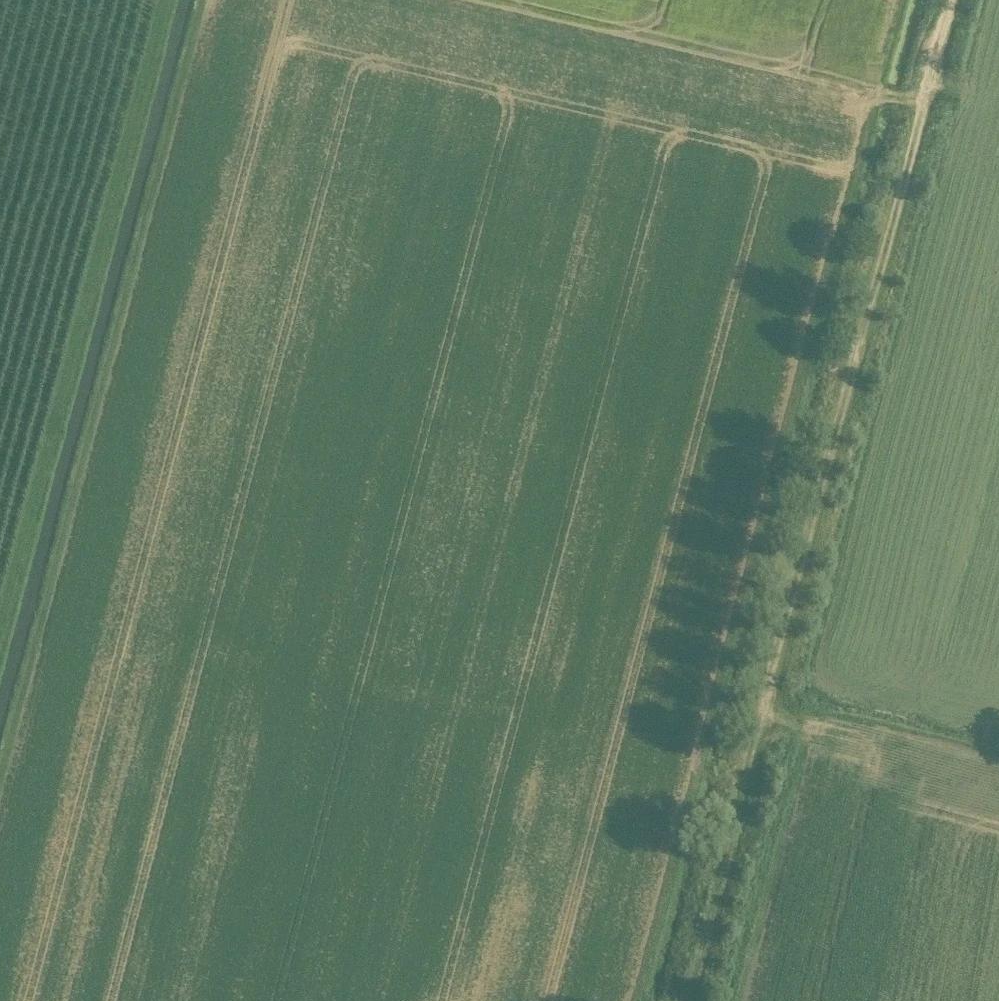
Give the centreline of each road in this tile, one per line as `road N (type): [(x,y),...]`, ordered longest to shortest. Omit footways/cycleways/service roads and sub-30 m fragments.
road 1 (unclassified): [(953,0),(755,744)]
road 2 (track): [(755,744),(689,1000)]

